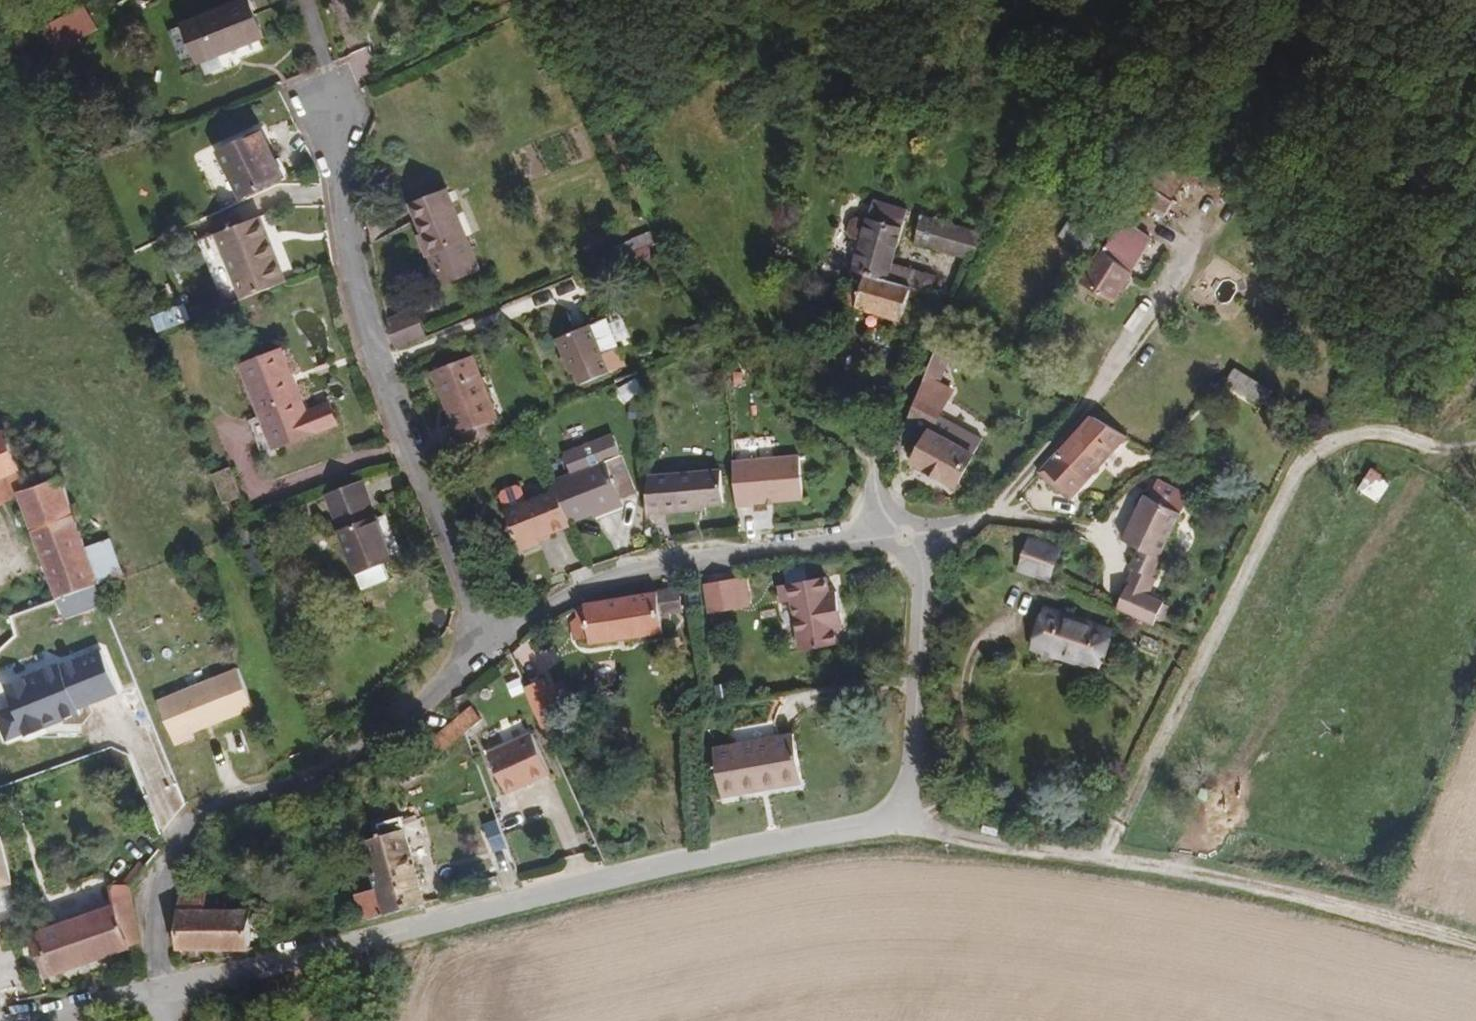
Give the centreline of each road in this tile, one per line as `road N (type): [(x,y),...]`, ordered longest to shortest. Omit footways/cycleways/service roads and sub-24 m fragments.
road 1 (unclassified): [(164,987),(682,858),(895,820)]
road 2 (track): [(1104,860),(1301,466),(1327,445),(1374,430),(1438,447),(1475,445)]
road 3 (track): [(895,820),(1036,852),(1221,878),(1475,945)]
road 4 (residential): [(491,639),(449,566),(362,333),(327,111)]
road 5 (residential): [(164,987),(170,863),(194,823),(234,799),(338,764),(387,732),(491,639)]
road 6 (residential): [(491,639),(586,588),(669,560),(906,536)]
road 7 (residential): [(1023,184),(981,272),(919,354),(888,433),(877,467),(881,503),(906,536)]
road 8 (residential): [(906,536),(922,573),(923,619),(912,767),(895,820)]
road 9 (residential): [(1084,407),(1002,510),(906,536)]
road 10 (unclassified): [(9,1020),(164,987)]

